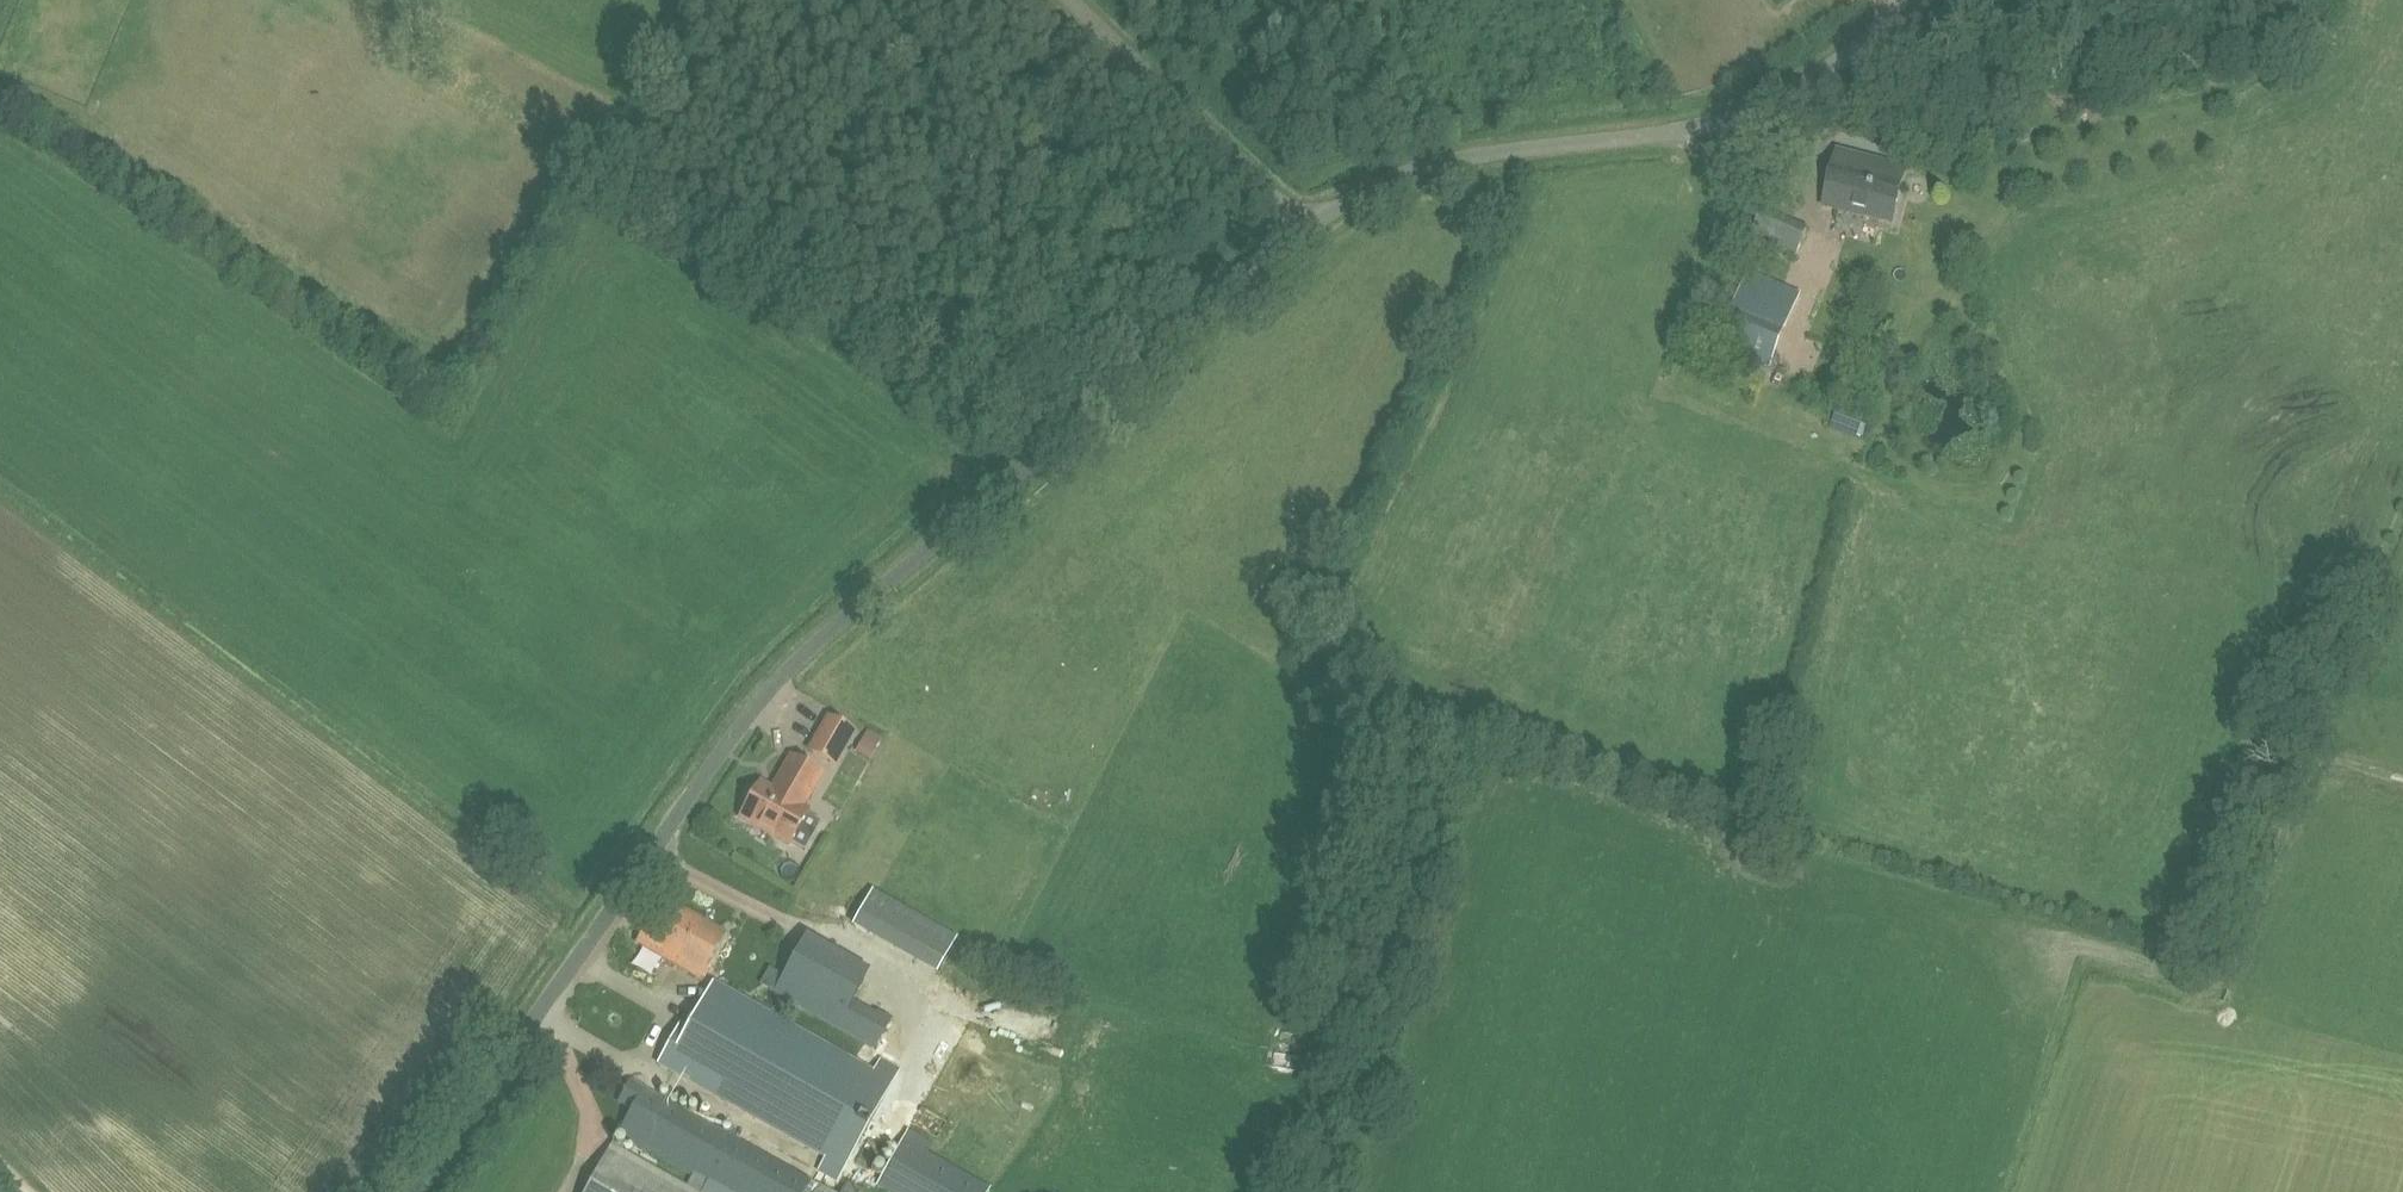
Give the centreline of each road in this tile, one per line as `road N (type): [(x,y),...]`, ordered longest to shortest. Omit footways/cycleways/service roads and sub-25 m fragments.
road 1 (unclassified): [(410,1191),(747,718),(794,667),(1306,225)]
road 2 (unclassified): [(1306,225),(1419,173),(1654,139),(1735,117),(1853,58),(1933,0)]
road 3 (unclassified): [(1306,225),(1070,0)]

